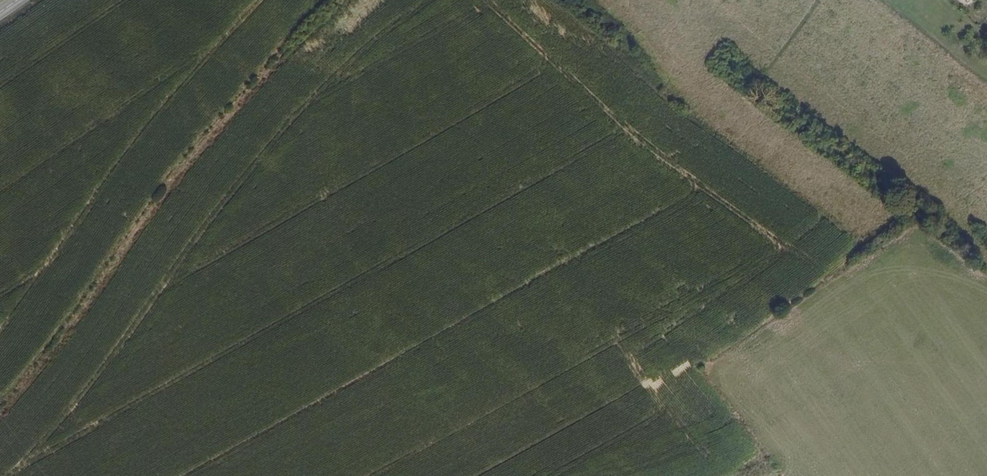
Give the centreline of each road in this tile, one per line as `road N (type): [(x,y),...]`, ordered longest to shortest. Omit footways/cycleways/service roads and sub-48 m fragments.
road 1 (track): [(335,0),(176,170),(0,408)]

